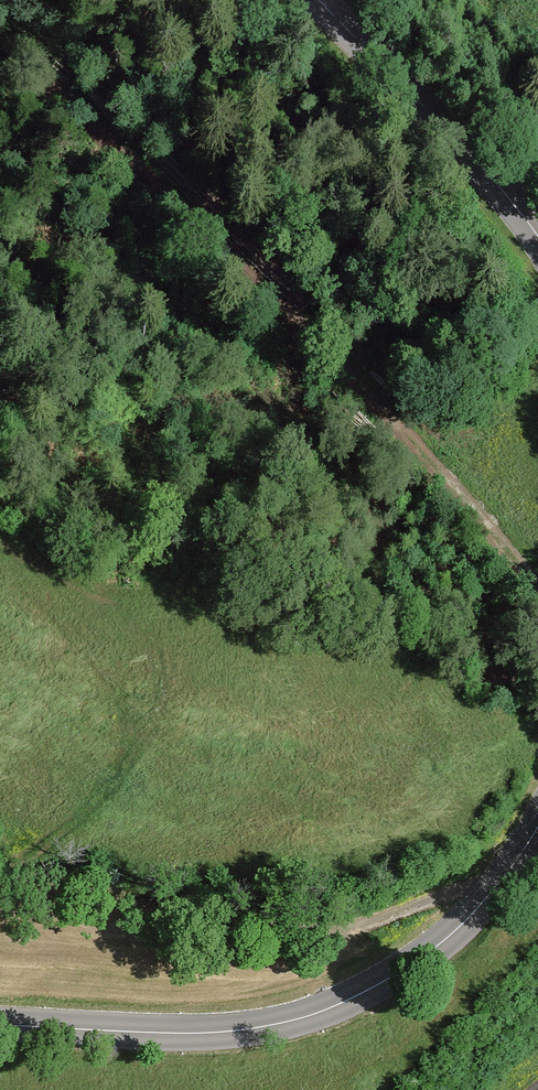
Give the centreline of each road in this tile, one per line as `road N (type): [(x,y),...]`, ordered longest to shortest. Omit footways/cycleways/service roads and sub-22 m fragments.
road 1 (track): [(0,53),(213,242),(490,533),(537,600)]
road 2 (tertiary): [(537,823),(468,918),(392,974),(292,1019),(207,1029),(0,1025)]
road 3 (track): [(0,854),(140,883),(350,908),(521,854)]
road 4 (tertiary): [(320,0),(514,193),(537,232)]

